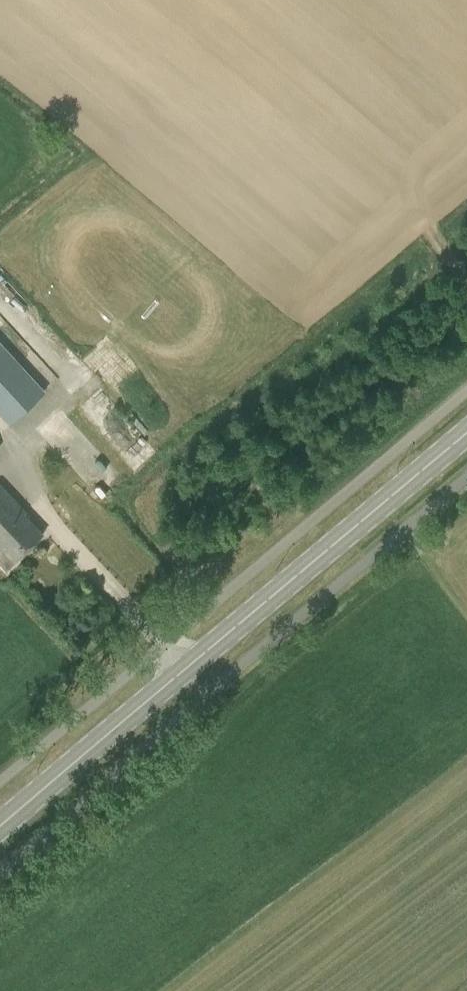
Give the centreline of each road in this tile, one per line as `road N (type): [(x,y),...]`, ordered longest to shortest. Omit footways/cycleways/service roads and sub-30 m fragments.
road 1 (secondary): [(466,434),(0,823)]

